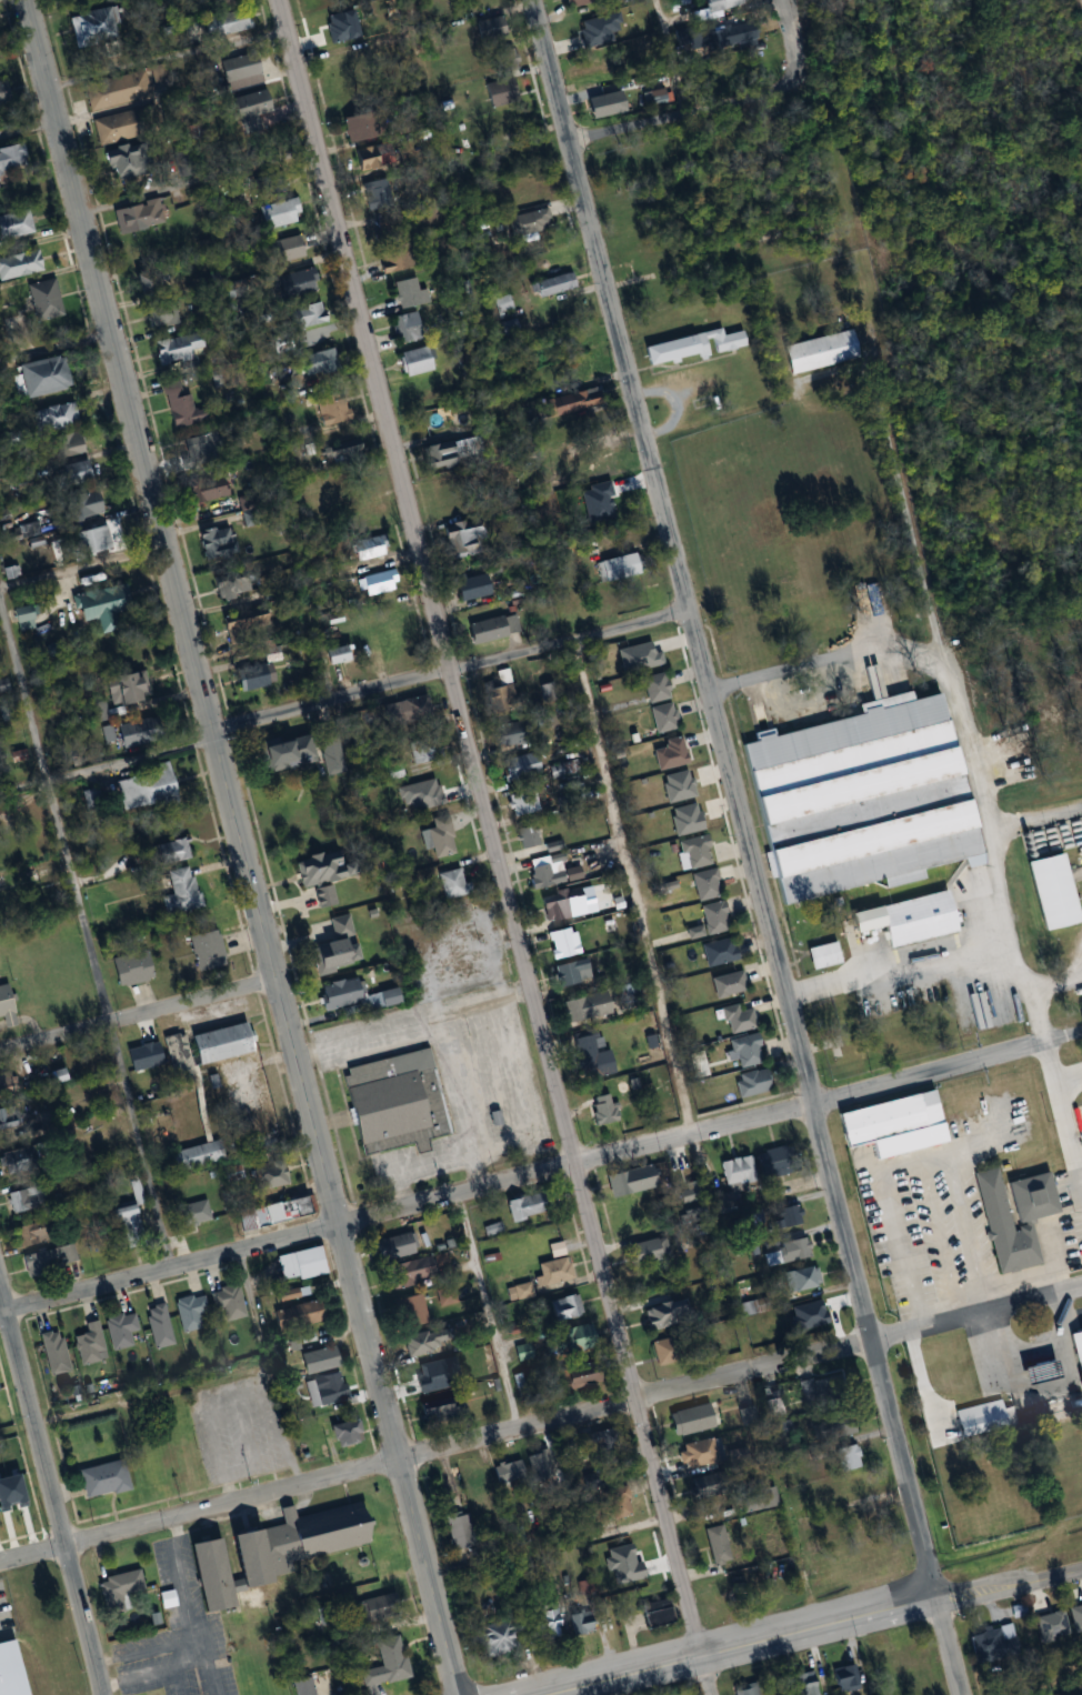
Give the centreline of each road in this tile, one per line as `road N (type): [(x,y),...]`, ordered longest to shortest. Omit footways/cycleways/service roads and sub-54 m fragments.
road 1 (secondary): [(23,0),(459,1694)]
road 2 (residential): [(282,0),(711,1694)]
road 3 (residential): [(531,0),(932,1596)]
road 4 (tertiary): [(339,1226),(1081,1035)]
road 5 (residential): [(399,1462),(1081,1287)]
road 6 (residential): [(212,730),(685,610)]
road 7 (residential): [(0,1291),(100,1694)]
road 8 (residential): [(399,1462),(0,1562)]
road 9 (residential): [(538,1694),(932,1596)]
road 10 (residential): [(339,1226),(0,1314)]
road 11 (residential): [(275,982),(0,1052)]
road 12 (residential): [(78,211),(320,148)]
road 13 (residential): [(568,144),(807,82)]
road 14 (residential): [(217,749),(0,804)]
road 15 (residential): [(167,559),(0,596)]
road 16 (residential): [(932,1596),(1081,1569)]

